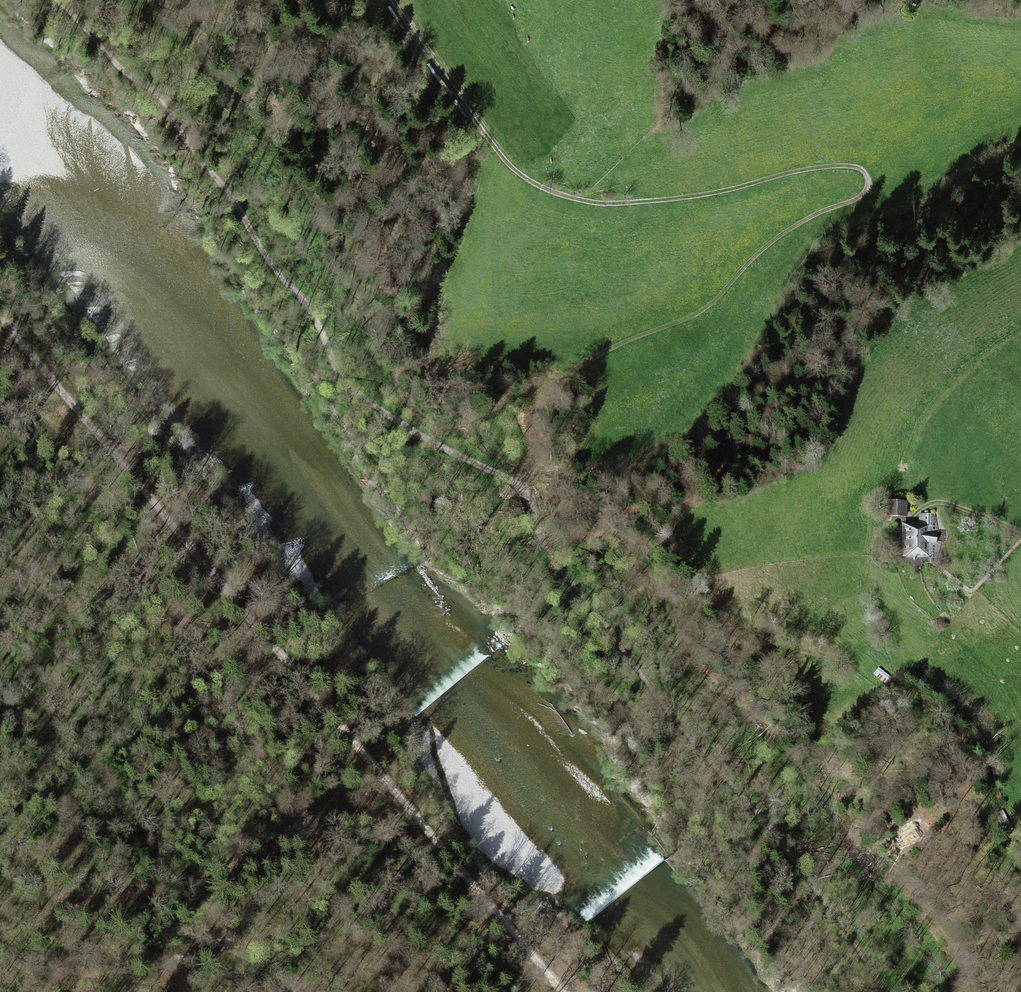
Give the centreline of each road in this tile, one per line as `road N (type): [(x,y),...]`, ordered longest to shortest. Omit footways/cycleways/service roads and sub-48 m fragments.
road 1 (track): [(58,0),(173,143),(227,195),(341,379),(419,434),(512,477),(542,547),(587,604),(820,865),(888,991)]
road 2 (track): [(563,991),(0,318)]
road 3 (track): [(394,0),(498,153),(524,177),(568,197),(629,203),(813,168),(865,171)]
road 4 (track): [(512,477),(525,423),(582,364),(697,316),(780,236),(863,194),(865,171)]
road 5 (track): [(1020,533),(937,501),(903,521)]

